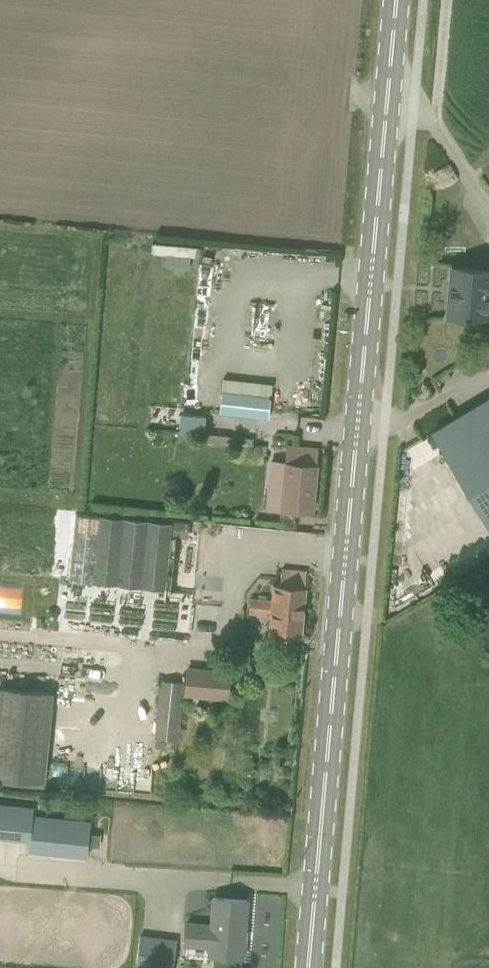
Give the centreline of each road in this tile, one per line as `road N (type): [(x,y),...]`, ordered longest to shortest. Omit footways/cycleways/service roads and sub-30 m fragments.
road 1 (primary): [(309,967),(396,0)]

